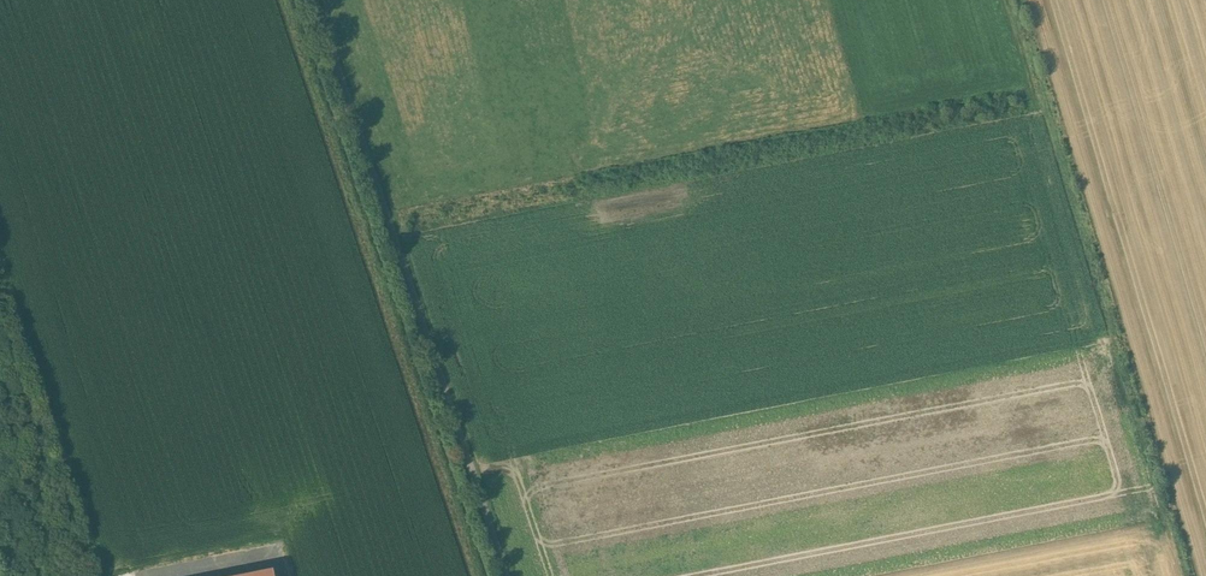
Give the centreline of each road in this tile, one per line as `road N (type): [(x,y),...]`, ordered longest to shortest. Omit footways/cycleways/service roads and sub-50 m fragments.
road 1 (unclassified): [(508,575),(316,0)]

